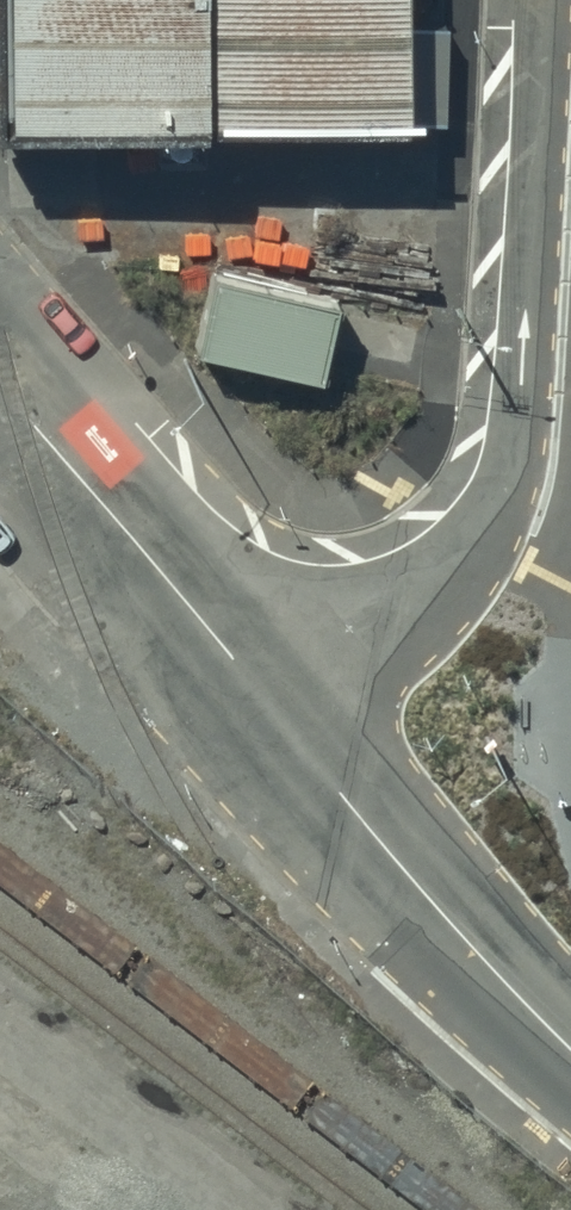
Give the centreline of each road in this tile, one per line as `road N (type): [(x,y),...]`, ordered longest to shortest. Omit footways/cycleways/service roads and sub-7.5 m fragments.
road 1 (unclassified): [(321,762),(482,545),(512,449),(534,233),(543,0)]
road 2 (tertiary): [(321,762),(0,385)]
road 3 (tertiary): [(321,762),(458,932),(570,1051)]

